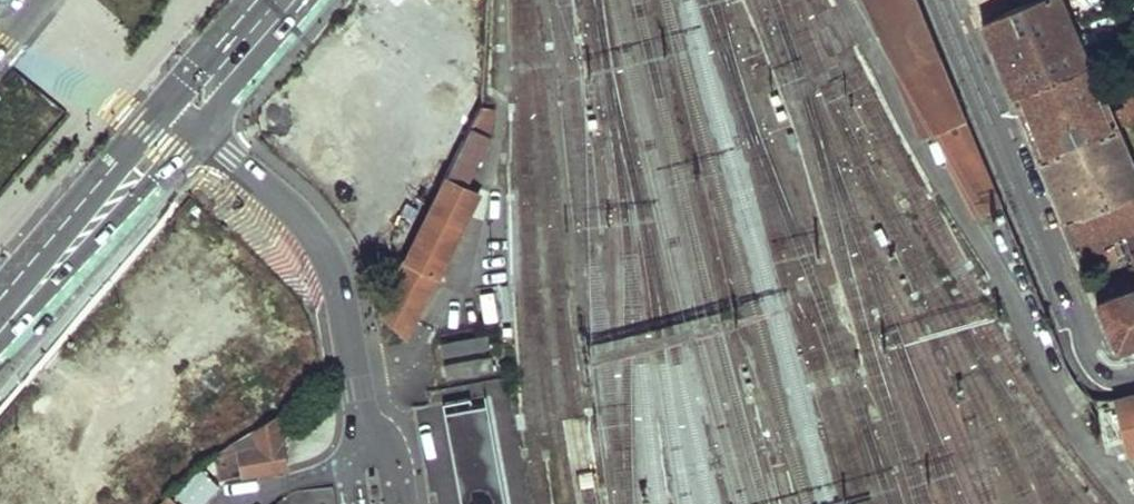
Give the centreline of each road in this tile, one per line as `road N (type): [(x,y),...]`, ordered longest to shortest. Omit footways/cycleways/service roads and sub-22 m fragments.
road 1 (residential): [(946,0),(1084,337),(1104,369),(1133,370)]
road 2 (residential): [(187,118),(303,221),(326,254),(341,294),(366,442)]
road 3 (primary): [(0,330),(187,118)]
road 4 (primary): [(187,118),(227,88),(304,0)]
road 5 (primary): [(271,0),(206,77),(187,118)]

